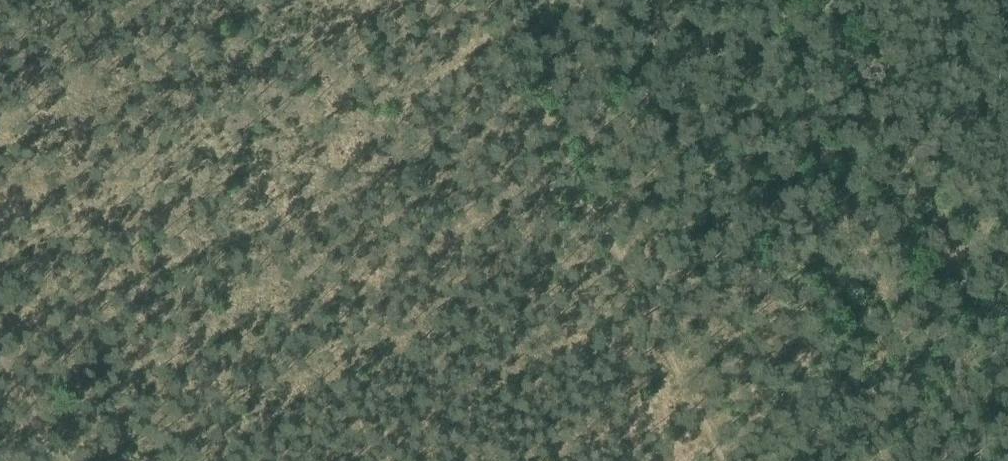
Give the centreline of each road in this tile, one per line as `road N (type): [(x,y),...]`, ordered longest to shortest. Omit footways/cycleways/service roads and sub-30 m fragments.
road 1 (track): [(486,0),(720,460)]

